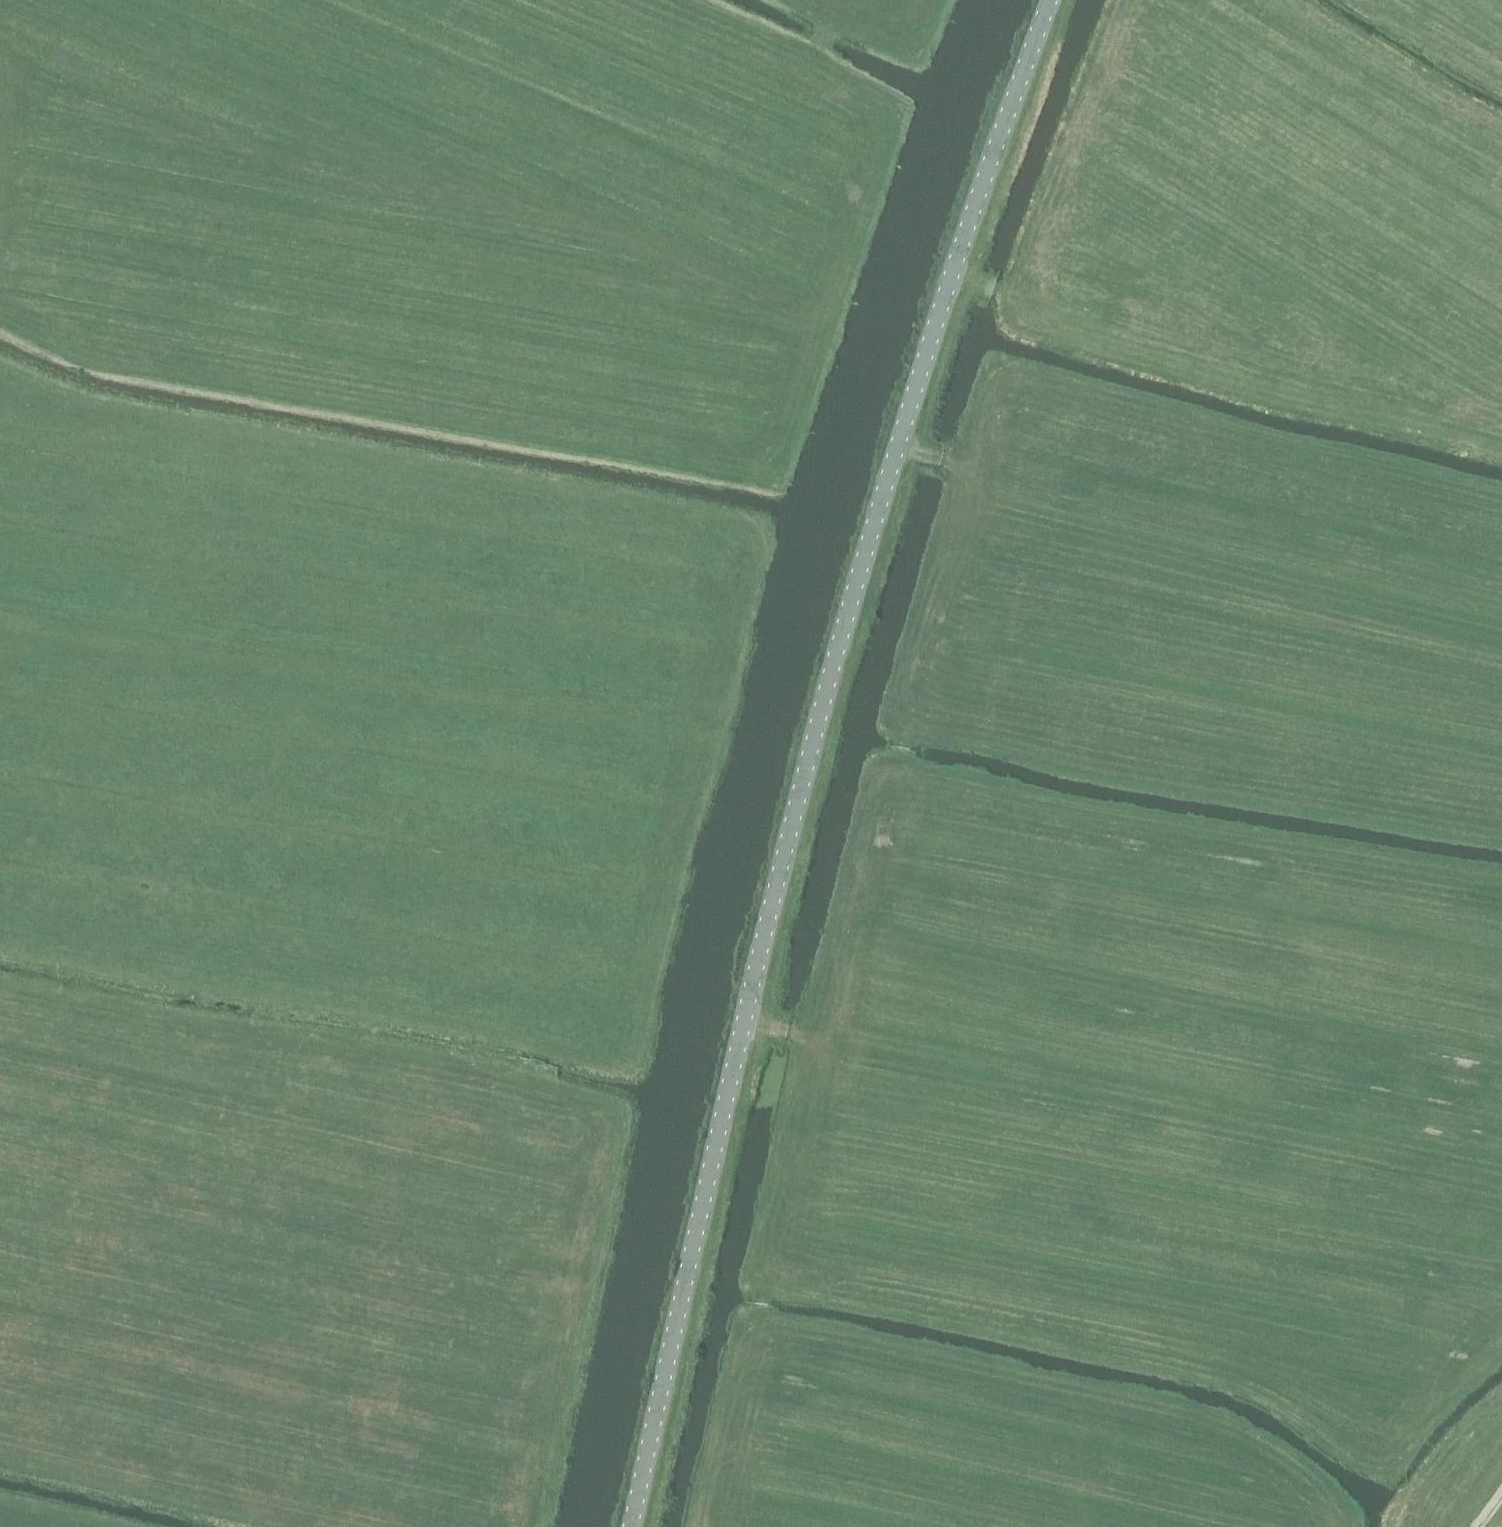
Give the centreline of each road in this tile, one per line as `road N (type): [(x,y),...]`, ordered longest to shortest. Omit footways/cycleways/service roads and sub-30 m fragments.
road 1 (unclassified): [(633,1526),(769,907),(825,689),(910,397),(1051,0)]
road 2 (track): [(1389,404),(950,281)]
road 3 (track): [(1030,491),(896,447)]

